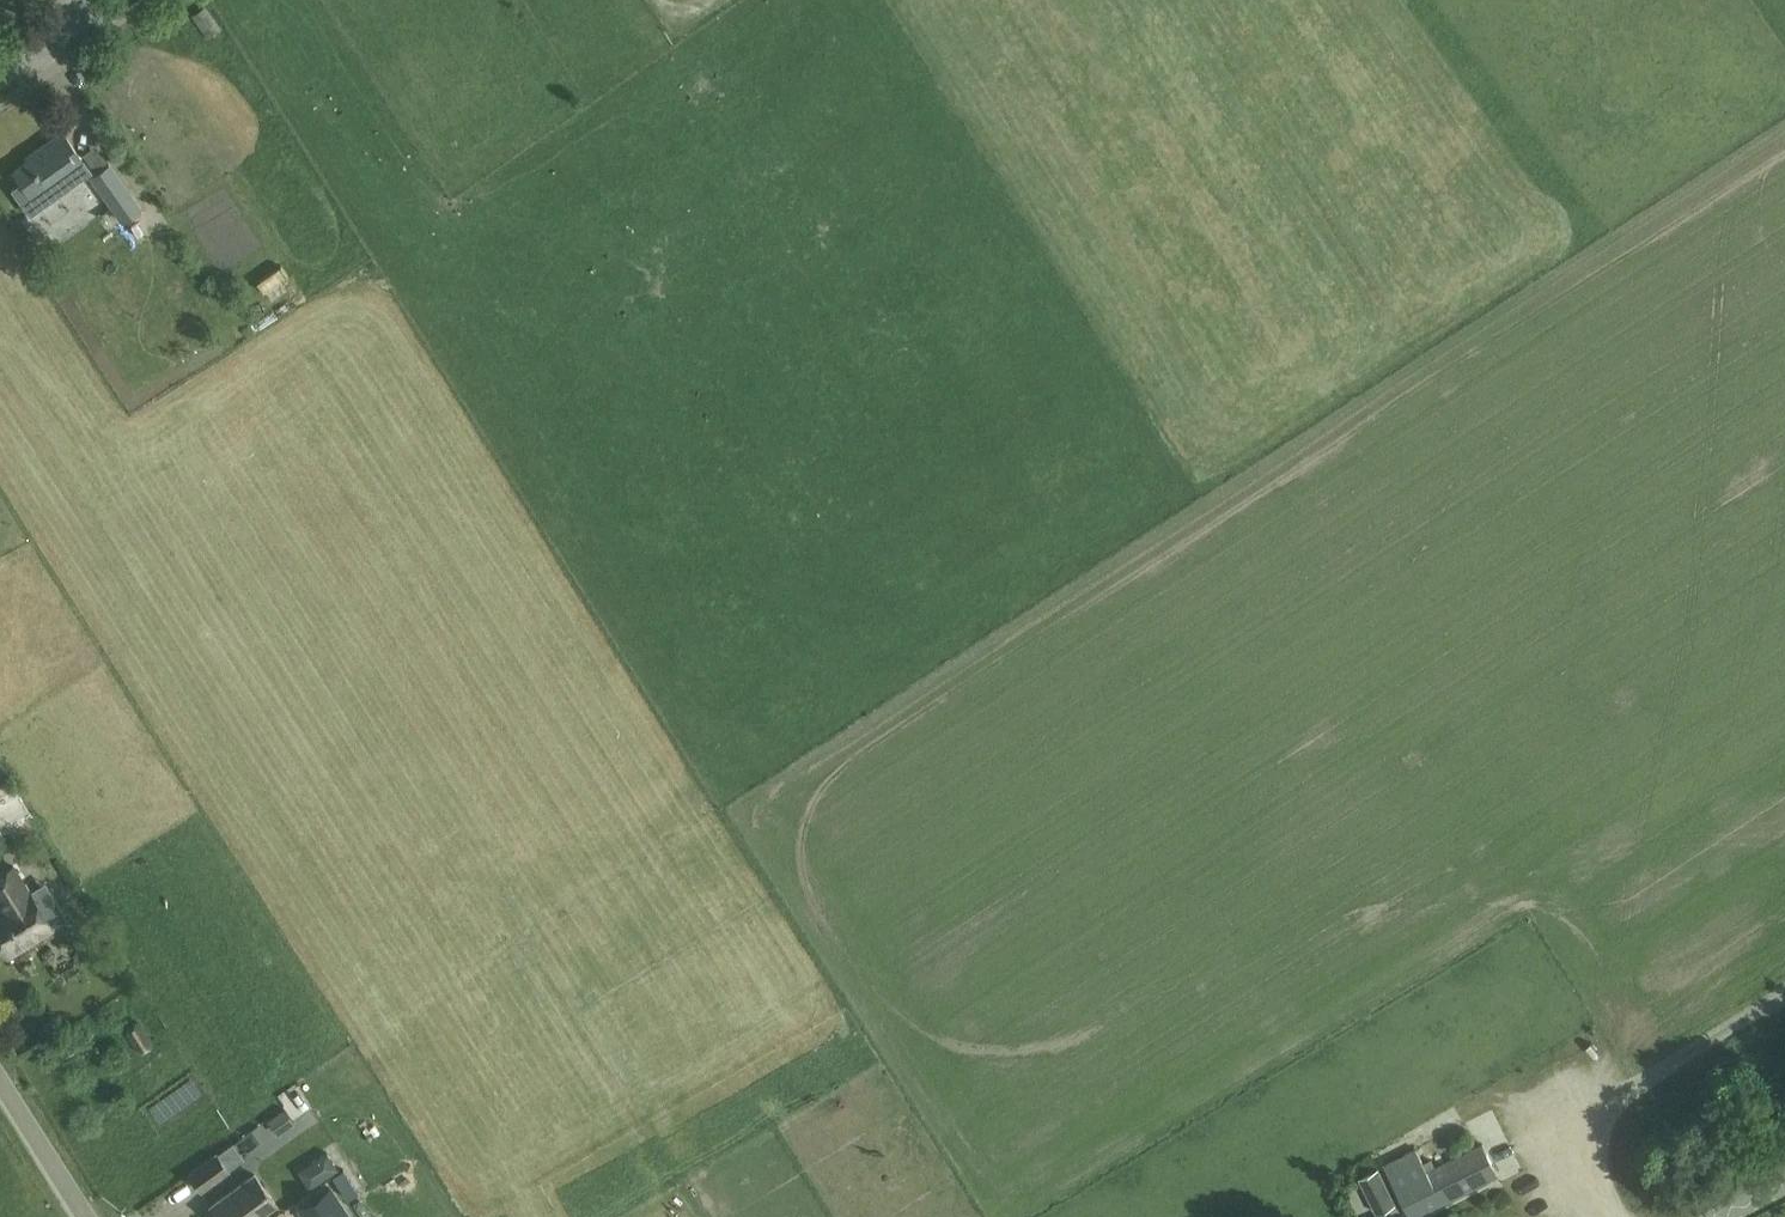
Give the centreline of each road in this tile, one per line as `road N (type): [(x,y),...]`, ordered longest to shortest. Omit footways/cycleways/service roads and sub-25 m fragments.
road 1 (unclassified): [(79,1216),(0,1086)]
road 2 (tertiary): [(0,77),(109,0)]

